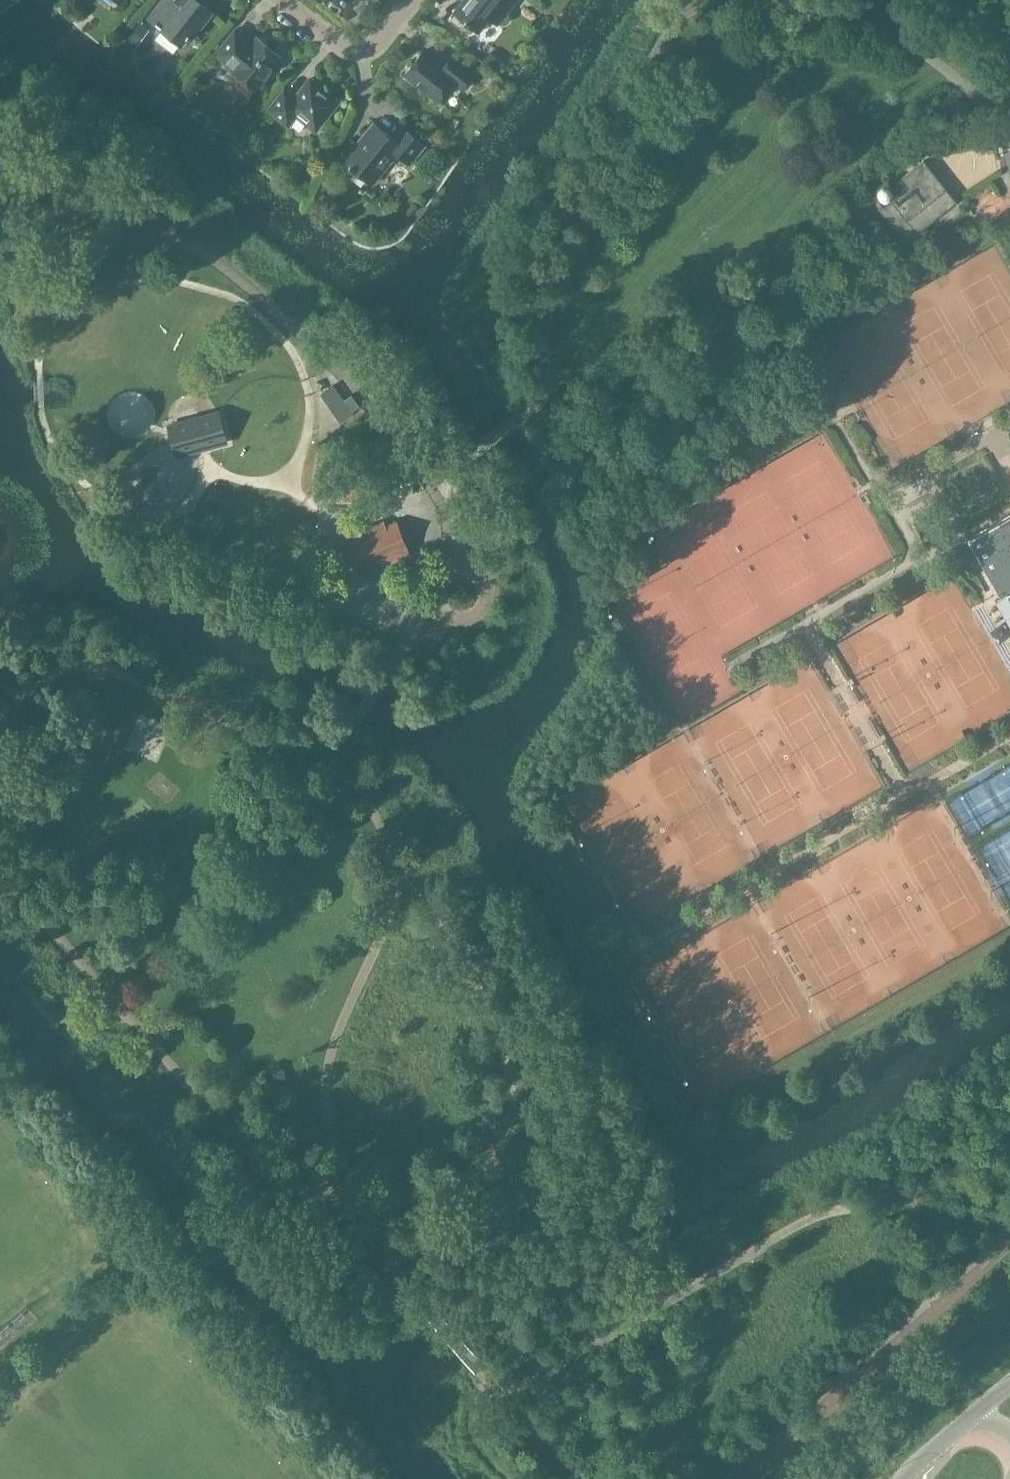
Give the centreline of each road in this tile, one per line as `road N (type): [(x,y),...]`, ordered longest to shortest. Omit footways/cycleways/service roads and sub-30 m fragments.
road 1 (residential): [(277,0),(340,48),(361,53),(379,44),(414,0)]

